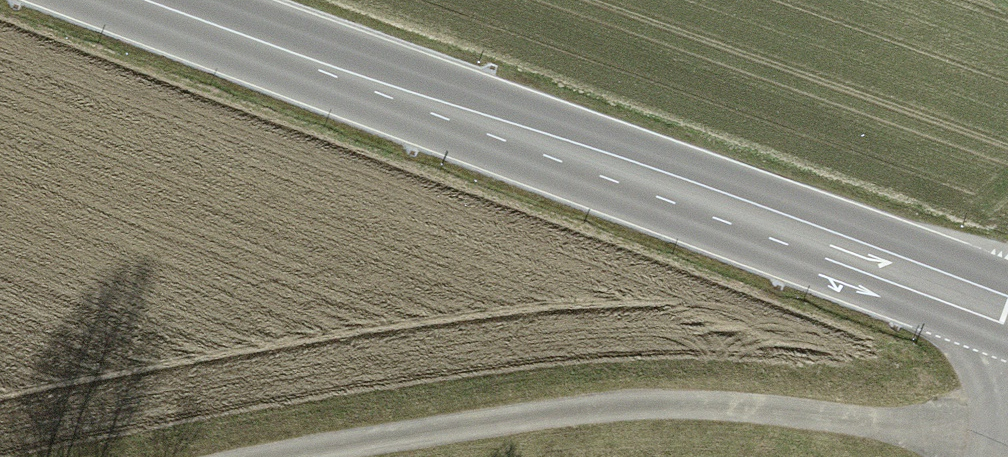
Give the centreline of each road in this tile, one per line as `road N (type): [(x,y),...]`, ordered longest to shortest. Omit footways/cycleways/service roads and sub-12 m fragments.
road 1 (secondary): [(1007,308),(148,0)]
road 2 (track): [(317,456),(651,403),(832,411),(994,444)]

